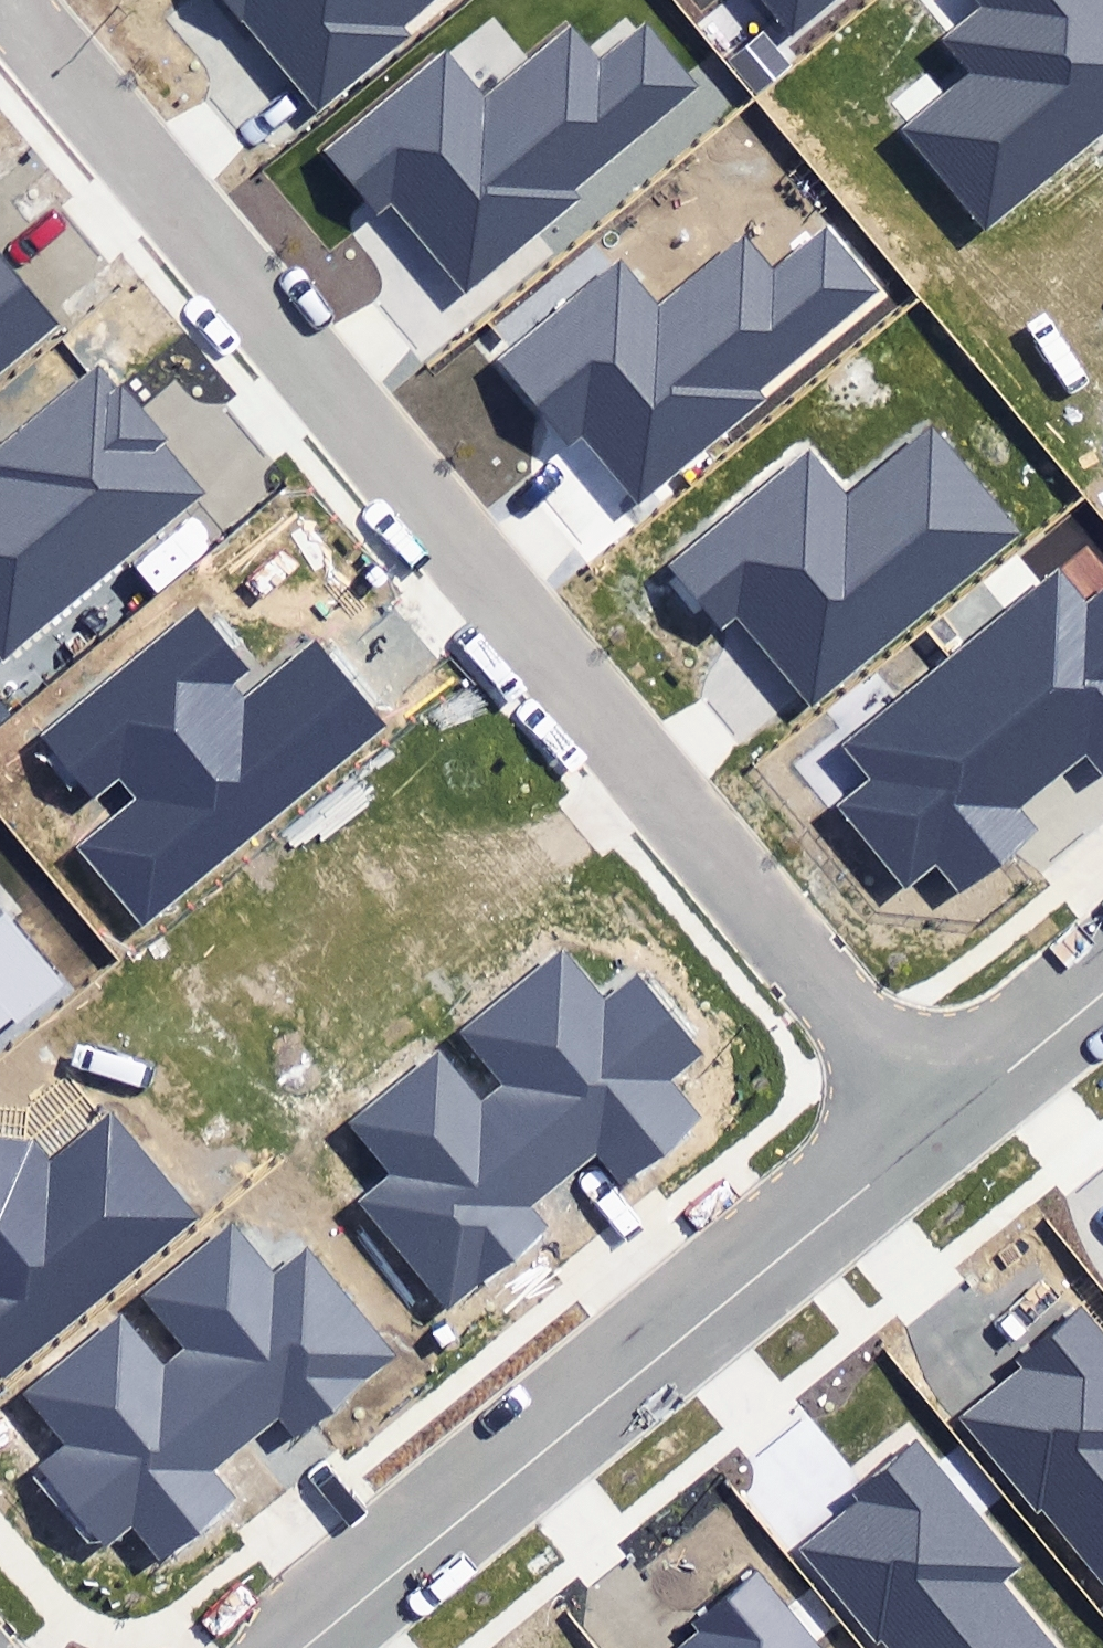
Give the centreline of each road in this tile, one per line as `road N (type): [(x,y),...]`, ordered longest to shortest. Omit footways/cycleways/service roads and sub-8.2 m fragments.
road 1 (residential): [(8,0),(939,1128)]
road 2 (residential): [(303,1647),(939,1128)]
road 3 (residential): [(939,1128),(1102,994)]

